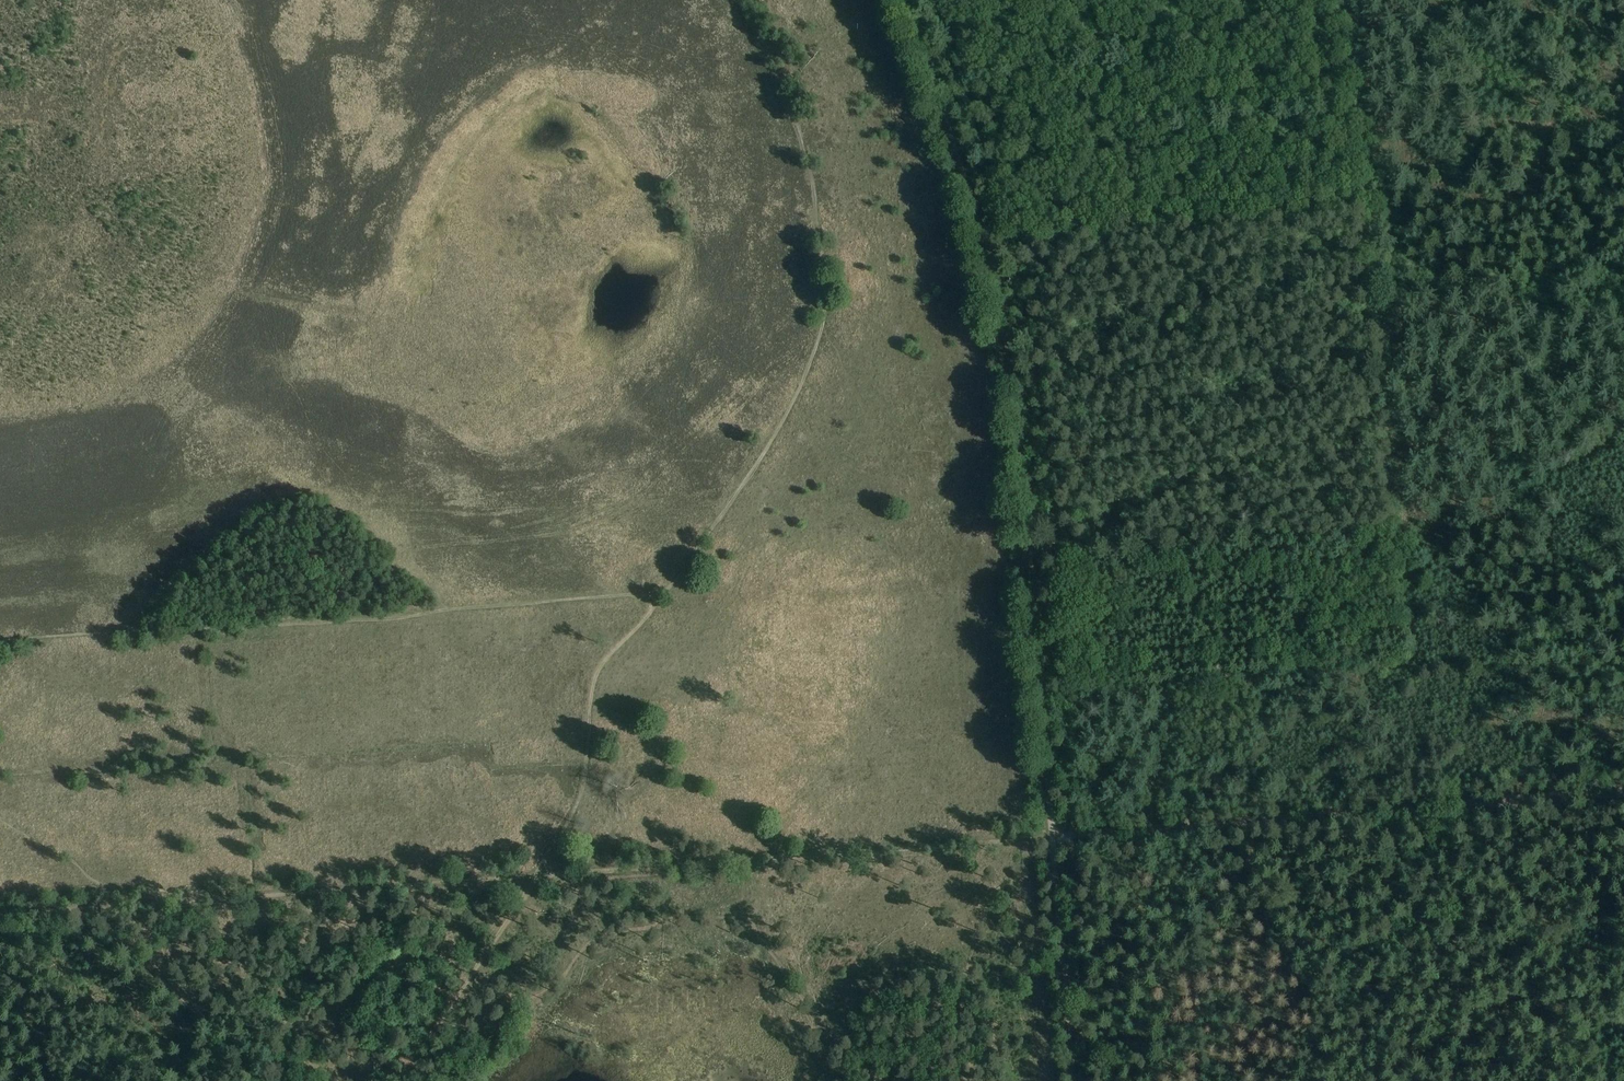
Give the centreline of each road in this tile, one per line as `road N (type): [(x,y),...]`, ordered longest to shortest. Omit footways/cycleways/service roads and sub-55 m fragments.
road 1 (track): [(1623,788),(0,912)]
road 2 (track): [(1074,1080),(1015,392),(977,224),(903,0)]

